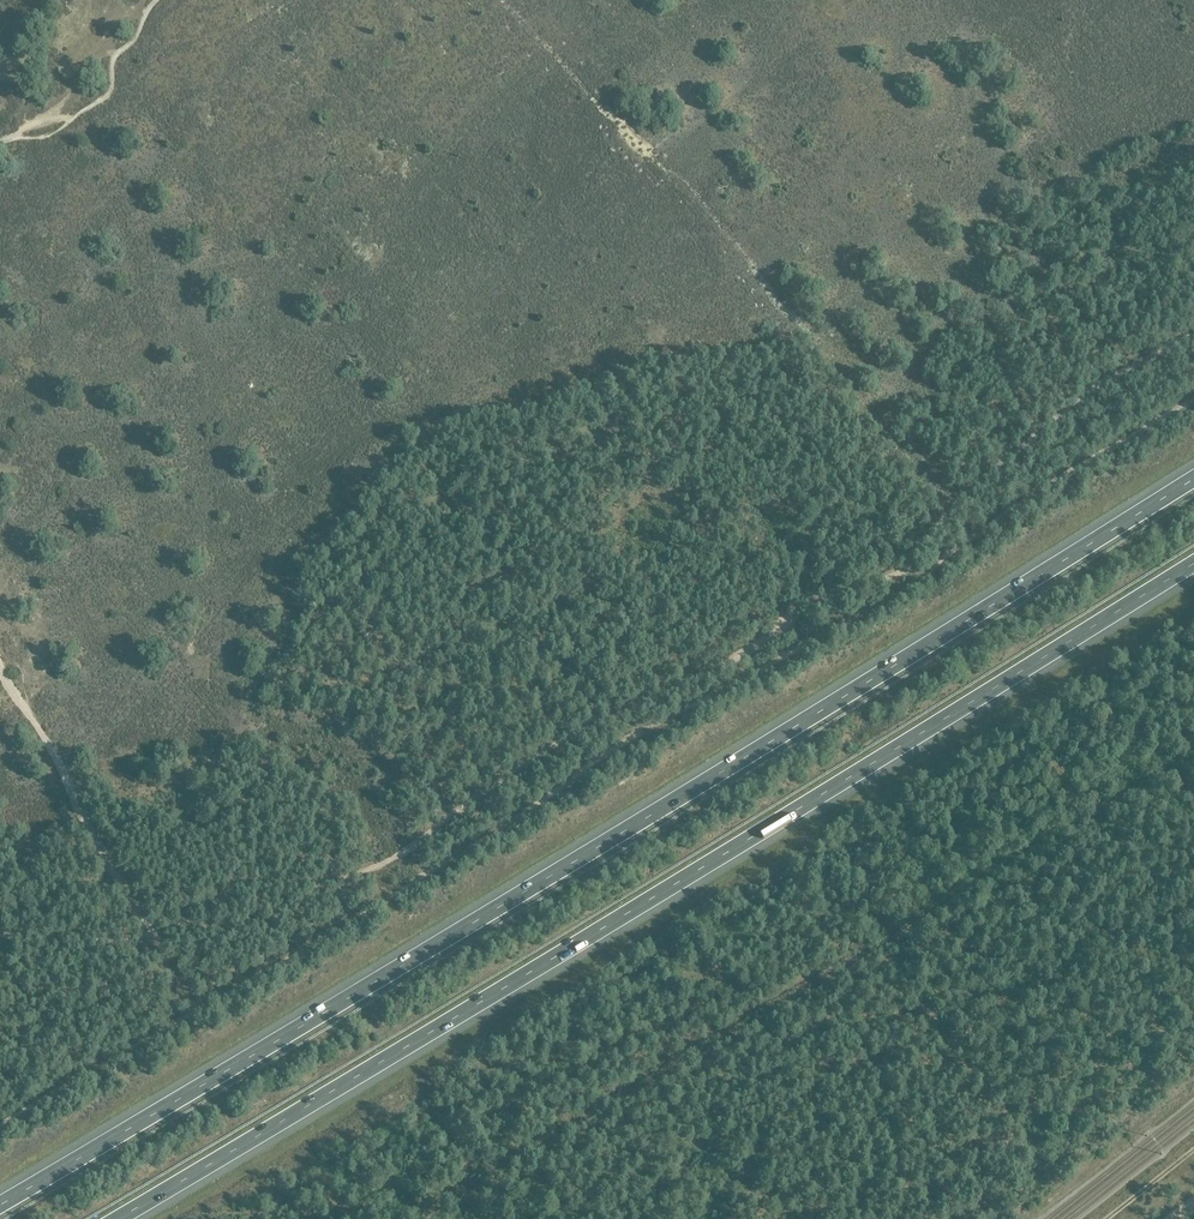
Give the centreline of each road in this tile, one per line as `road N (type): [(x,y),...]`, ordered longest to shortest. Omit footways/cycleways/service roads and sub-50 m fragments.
road 1 (motorway): [(1193,479),(0,1204)]
road 2 (track): [(1193,334),(1121,371),(1036,434),(954,507),(893,577),(799,607),(780,632),(732,661),(534,757),(377,868),(325,883),(234,891),(152,940),(0,935)]
road 3 (motorway): [(118,1218),(1193,563)]
road 4 (track): [(152,940),(0,660)]
road 5 (track): [(156,0),(114,56),(110,89),(98,102),(0,144)]

